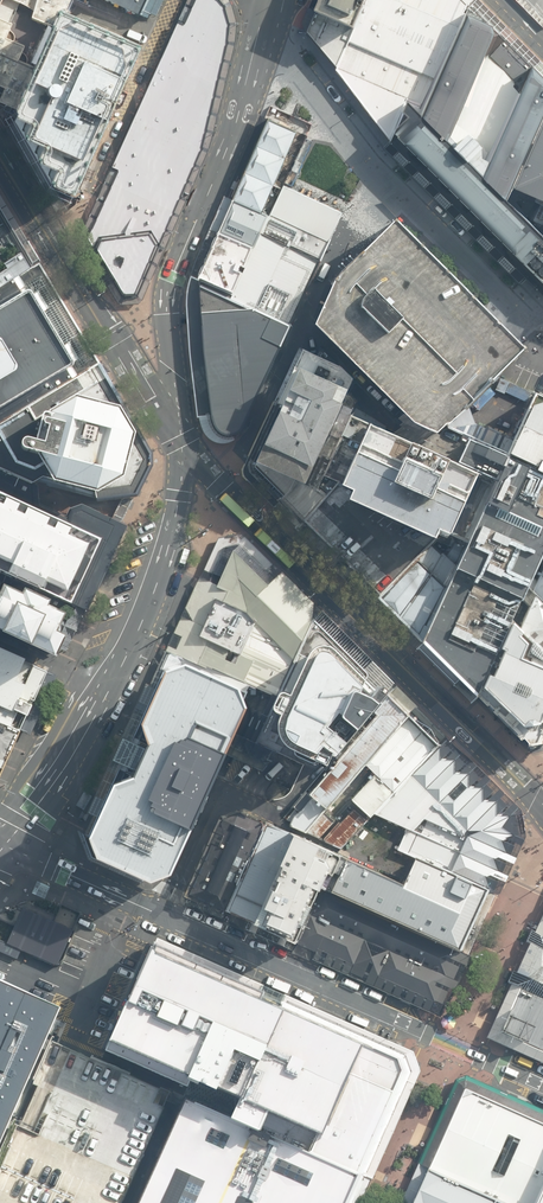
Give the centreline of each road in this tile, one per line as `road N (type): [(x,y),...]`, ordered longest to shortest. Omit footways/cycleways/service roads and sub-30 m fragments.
road 1 (tertiary): [(542,1085),(5,846)]
road 2 (tertiary): [(182,440),(542,805)]
road 3 (secondary): [(182,440),(179,507),(148,609),(61,767),(5,846)]
road 4 (secondary): [(263,12),(230,141),(171,283),(182,440)]
road 5 (residential): [(263,12),(315,88),(396,179)]
road 6 (tertiary): [(105,328),(0,159)]
road 7 (residential): [(396,179),(529,321)]
road 8 (residential): [(396,179),(300,321)]
road 9 (tertiary): [(105,328),(182,440)]

